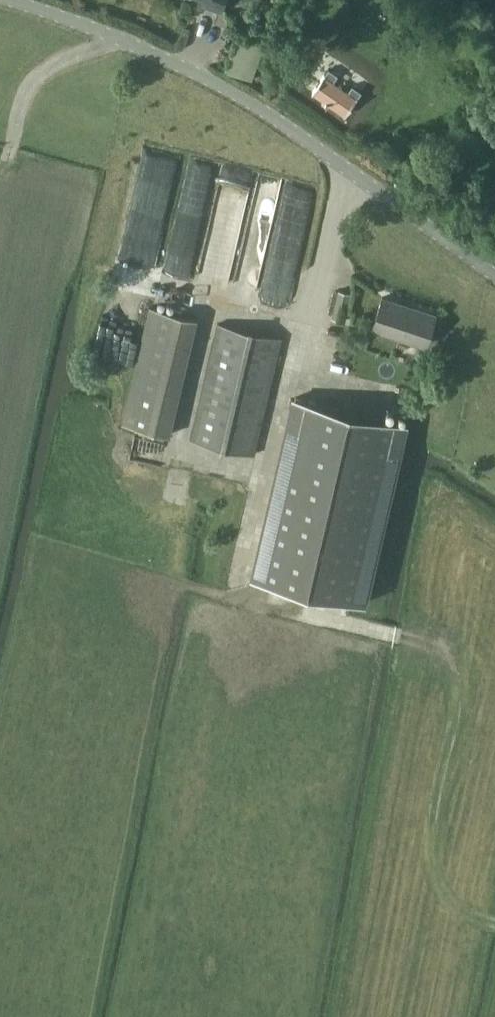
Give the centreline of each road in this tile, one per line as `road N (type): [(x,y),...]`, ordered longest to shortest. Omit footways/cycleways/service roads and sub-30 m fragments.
road 1 (unclassified): [(494,277),(243,99),(95,29),(8,0)]

